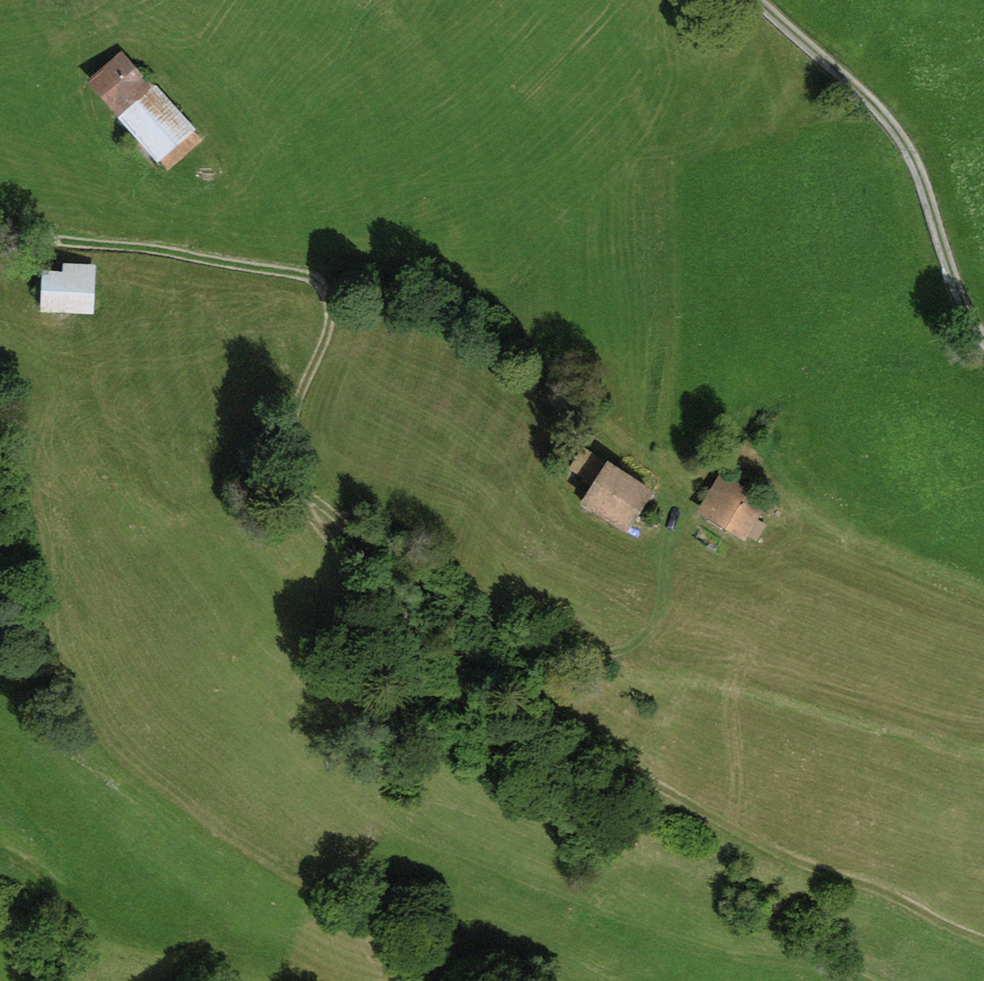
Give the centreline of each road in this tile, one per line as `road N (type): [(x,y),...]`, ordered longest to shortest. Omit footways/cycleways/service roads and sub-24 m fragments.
road 1 (track): [(983,941),(876,890),(777,860),(631,772),(385,598),(329,540),(299,491),(292,423),(331,321),(328,298),(311,277)]
road 2 (track): [(299,491),(437,602),(514,649),(557,659),(607,656),(644,636),(659,615),(670,548)]
road 3 (track): [(311,277),(444,308),(533,366),(675,488)]
road 4 (track): [(983,339),(918,167),(891,121),(760,0)]
road 5 (track): [(311,277),(0,233)]

